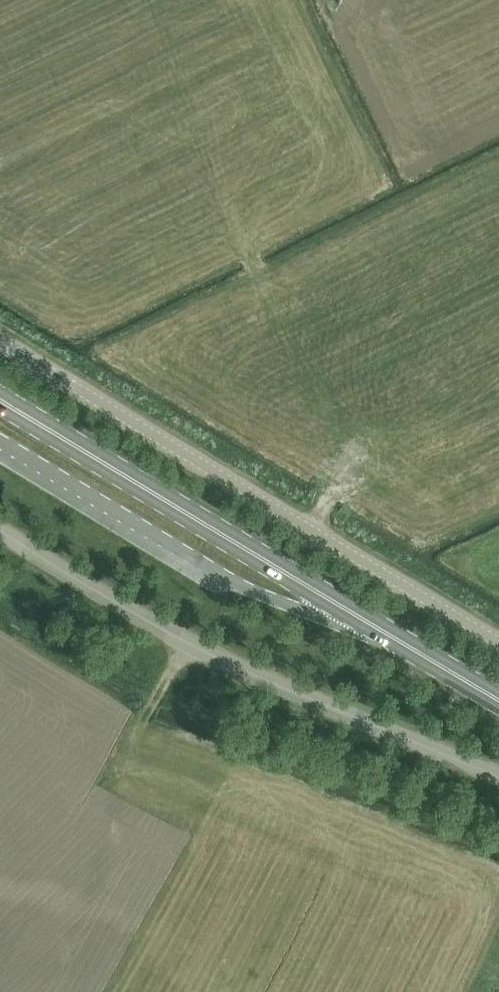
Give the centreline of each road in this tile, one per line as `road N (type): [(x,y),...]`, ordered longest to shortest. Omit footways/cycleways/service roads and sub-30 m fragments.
road 1 (primary): [(498,700),(0,398)]
road 2 (unclassified): [(498,643),(0,342)]
road 3 (unclassified): [(498,781),(190,646),(0,531)]

